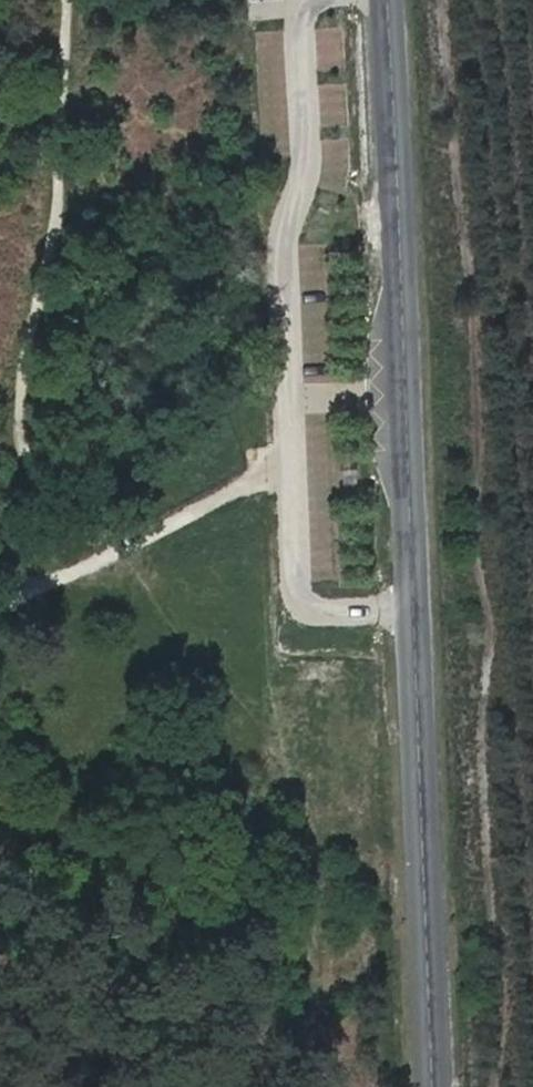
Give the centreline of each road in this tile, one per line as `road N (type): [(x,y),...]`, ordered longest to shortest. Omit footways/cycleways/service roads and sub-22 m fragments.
road 1 (tertiary): [(384,0),(432,1086)]
road 2 (unknown): [(396,213),(305,215),(320,601),(413,599)]
road 3 (track): [(321,1086),(310,777)]

